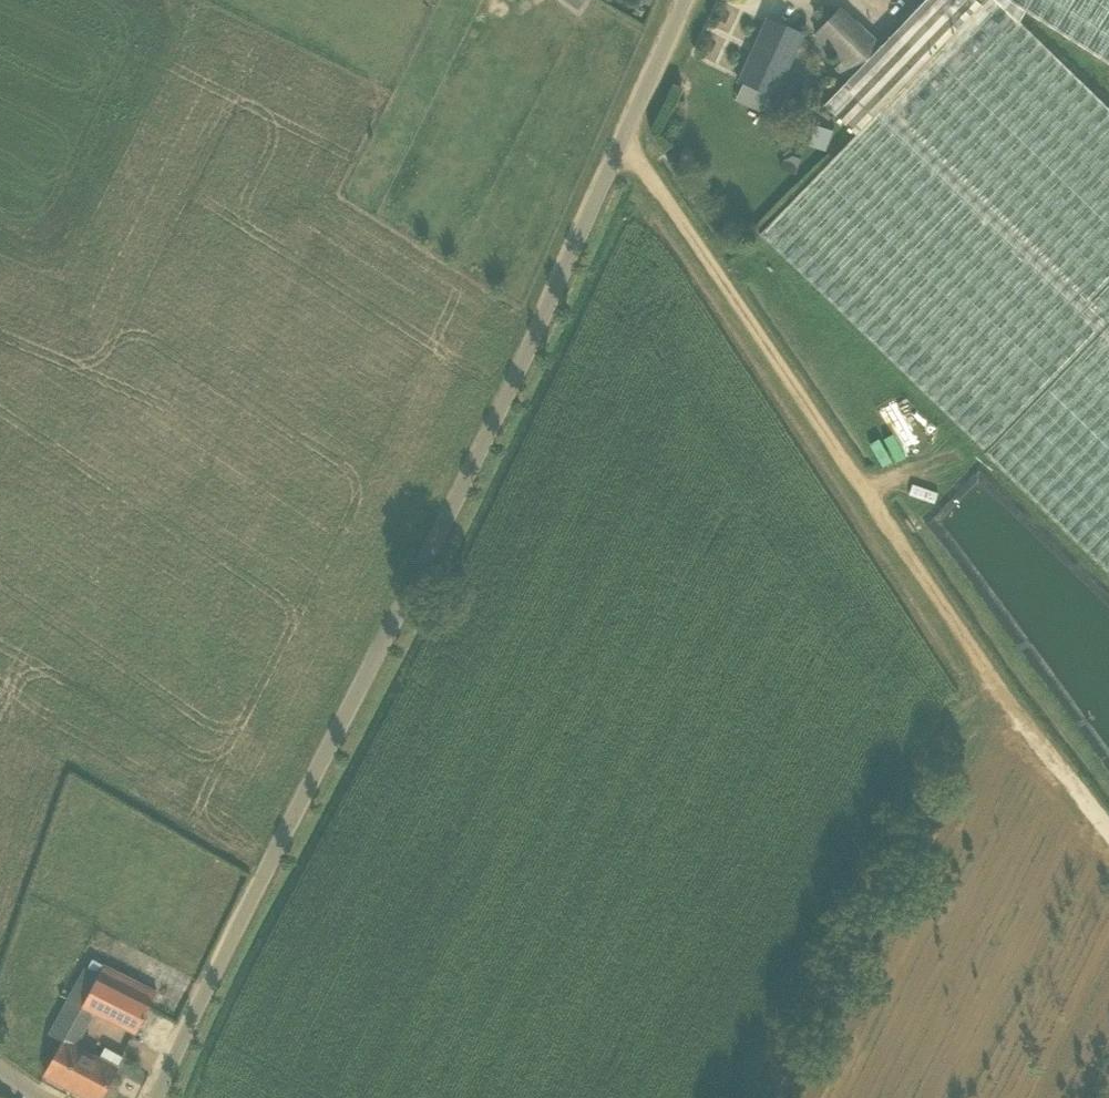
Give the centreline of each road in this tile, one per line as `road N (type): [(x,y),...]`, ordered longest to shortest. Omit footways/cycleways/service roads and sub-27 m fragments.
road 1 (unclassified): [(158,1097),(457,503),(684,0)]

